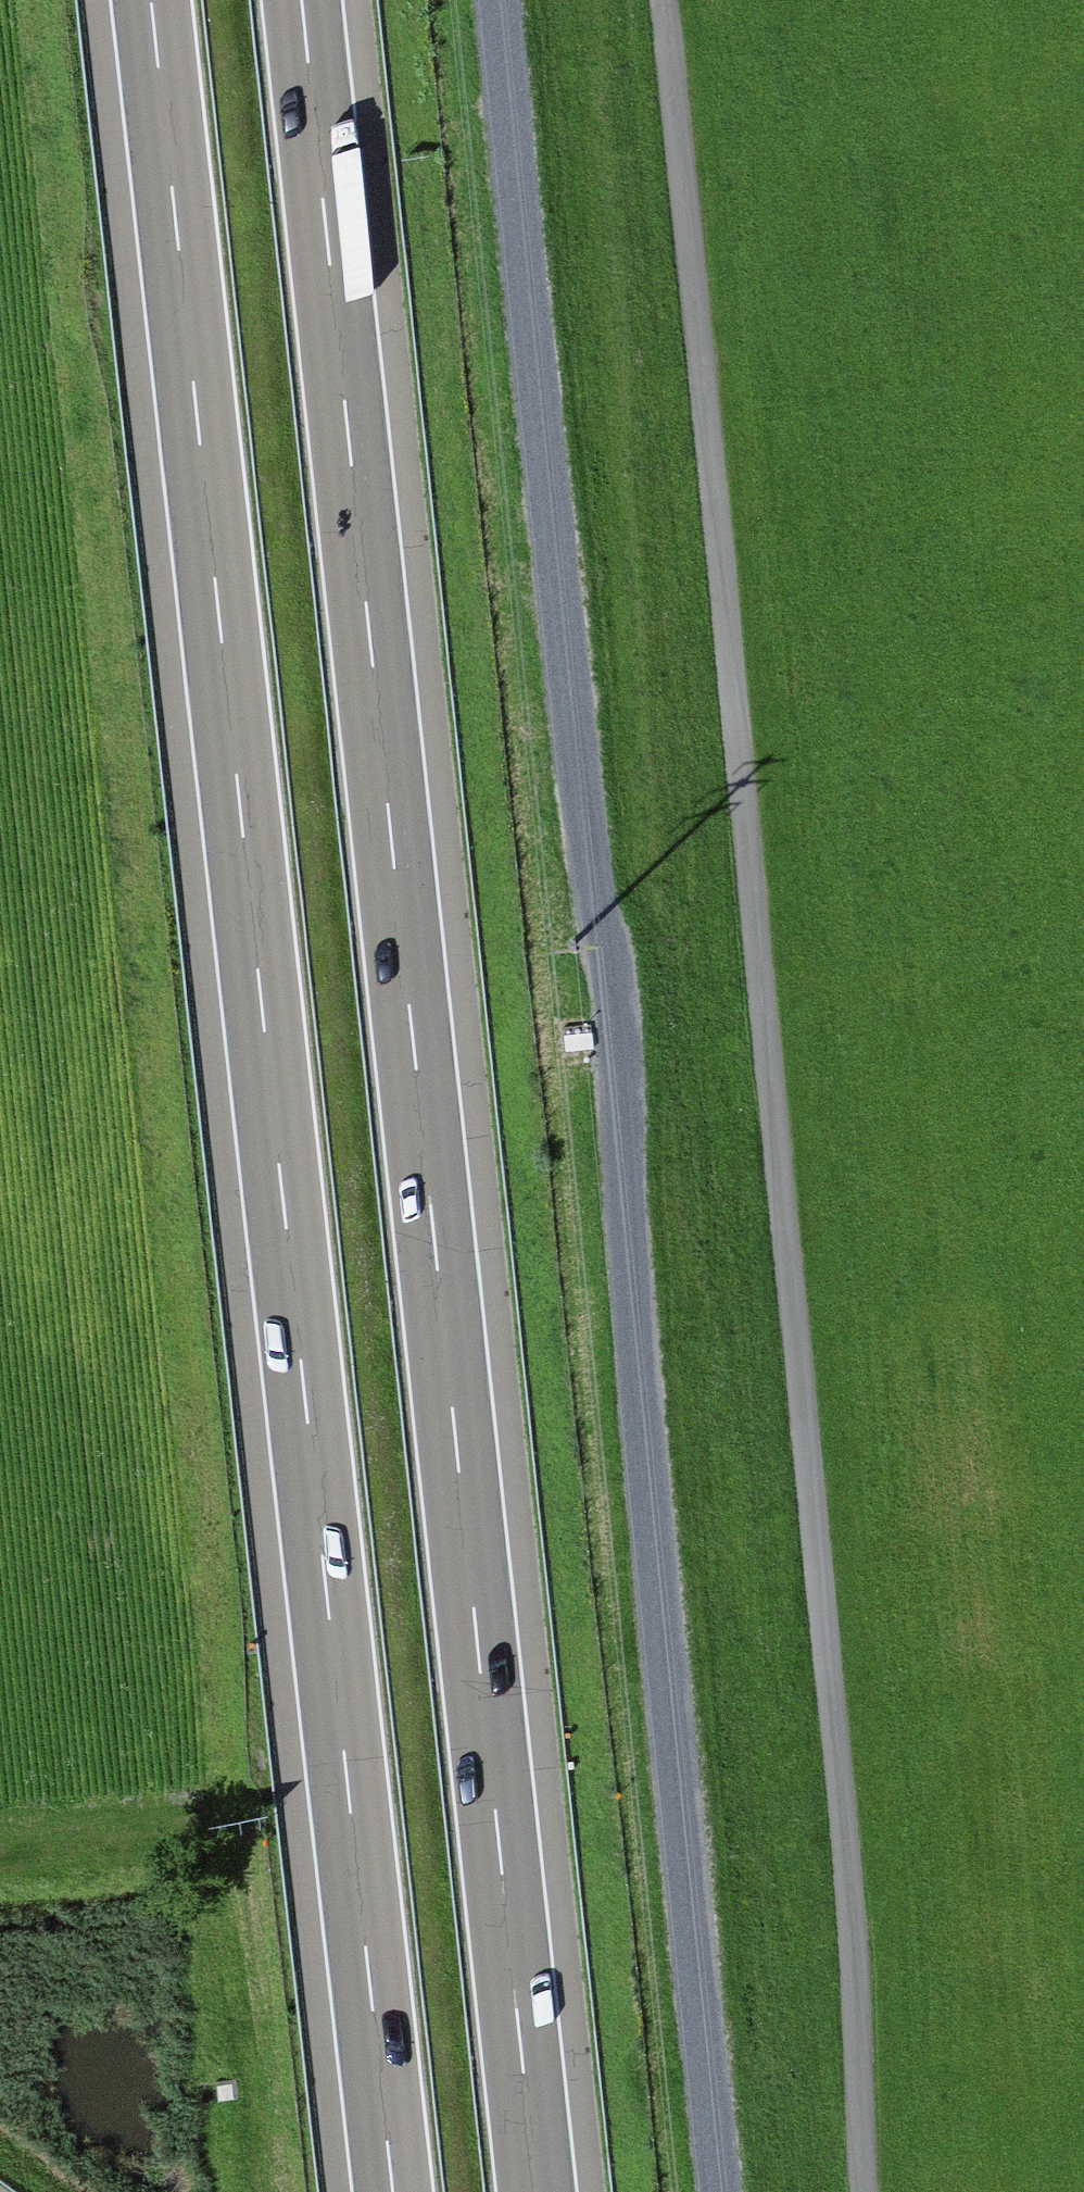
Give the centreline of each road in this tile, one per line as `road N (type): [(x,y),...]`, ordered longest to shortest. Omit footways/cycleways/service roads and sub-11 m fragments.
road 1 (motorway): [(148,0),(393,2191)]
road 2 (track): [(501,0),(584,854),(617,976),(624,1195),(714,2191)]
road 3 (motorway): [(535,2191),(302,0)]
road 4 (track): [(672,0),(856,1823),(879,2191)]
road 5 (track): [(0,1874),(181,1859)]

